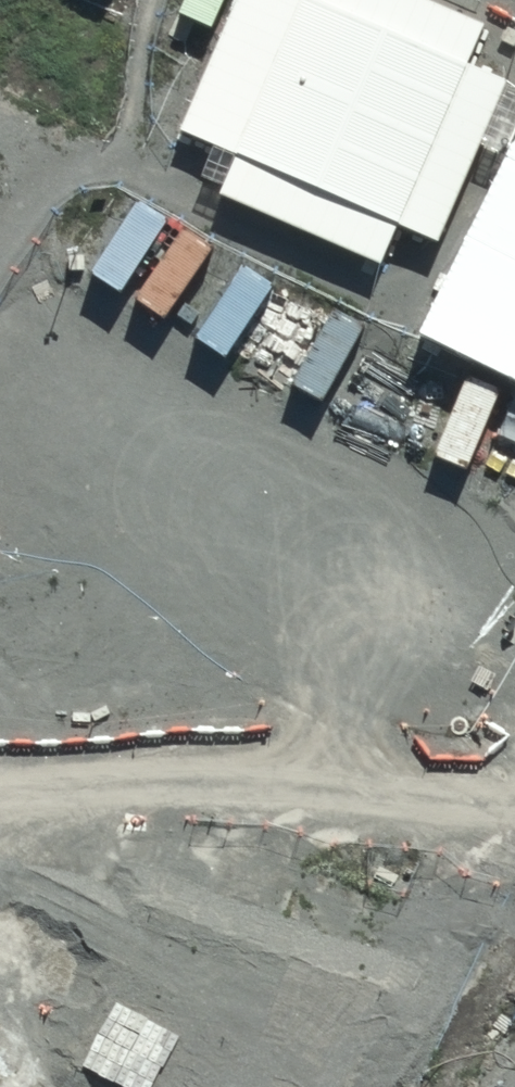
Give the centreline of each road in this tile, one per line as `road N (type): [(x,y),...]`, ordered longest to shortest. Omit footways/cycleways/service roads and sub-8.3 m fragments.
road 1 (residential): [(514,857),(0,618)]

